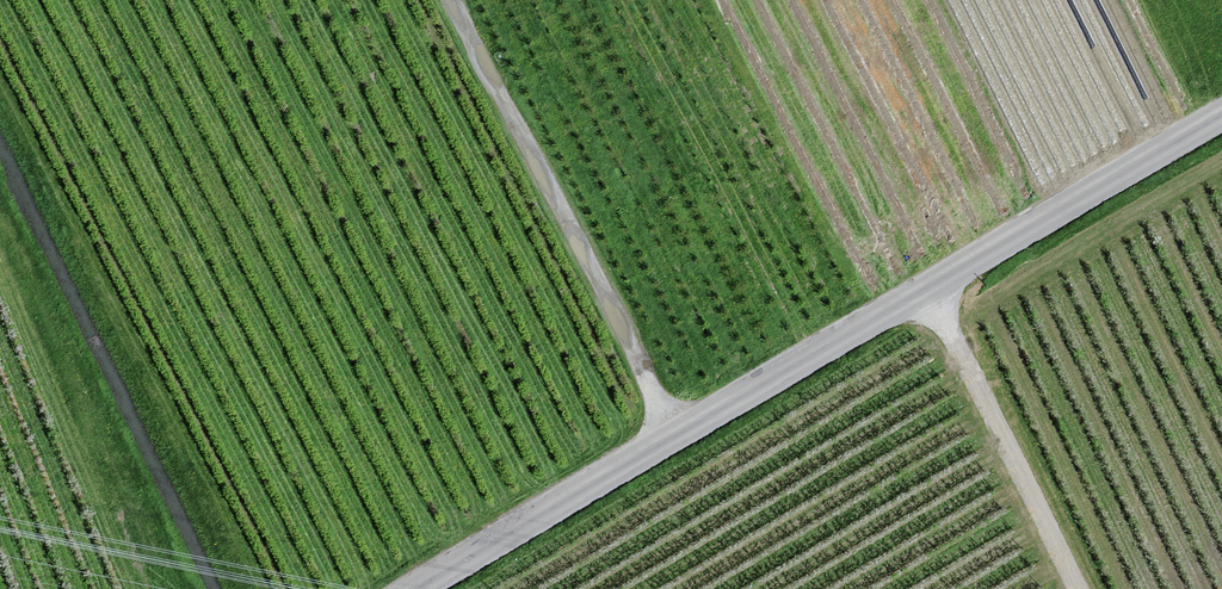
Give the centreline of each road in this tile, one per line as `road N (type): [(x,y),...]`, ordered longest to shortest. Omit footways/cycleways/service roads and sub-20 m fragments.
road 1 (unclassified): [(417,588),(1221,114)]
road 2 (track): [(450,0),(672,436)]
road 3 (track): [(932,283),(1078,588)]

